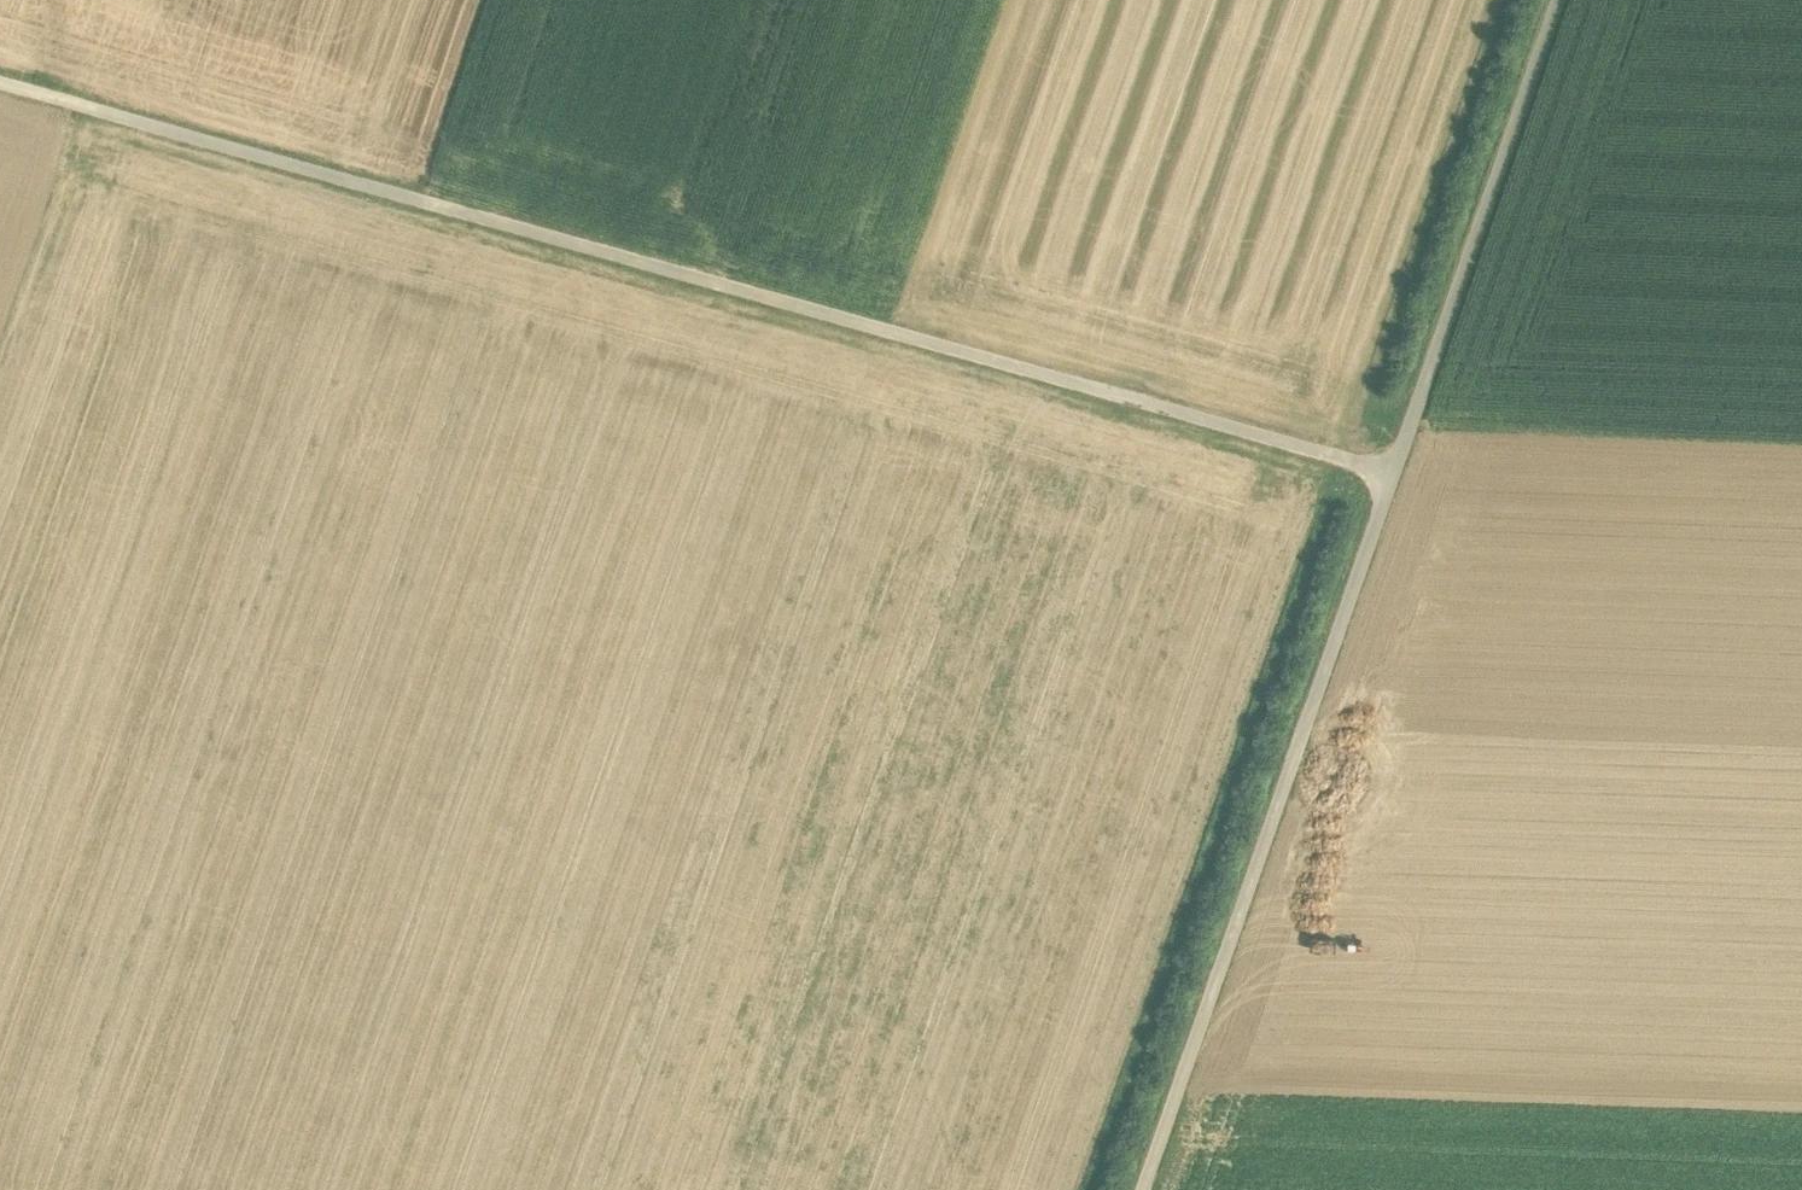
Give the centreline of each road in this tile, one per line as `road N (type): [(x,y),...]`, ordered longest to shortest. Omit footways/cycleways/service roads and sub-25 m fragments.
road 1 (track): [(0,84),(1395,472)]
road 2 (unclassified): [(1559,0),(1143,1189)]

